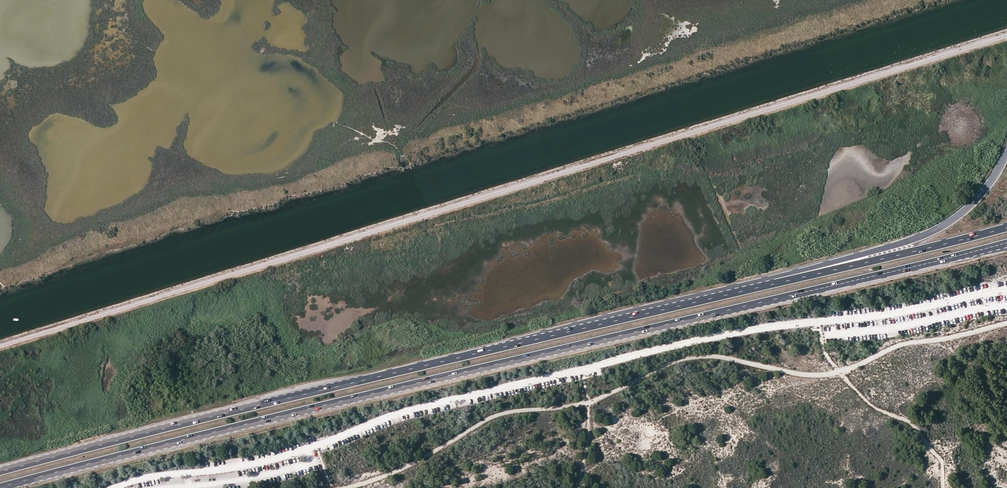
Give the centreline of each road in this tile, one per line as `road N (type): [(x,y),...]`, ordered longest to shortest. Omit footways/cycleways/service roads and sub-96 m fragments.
road 1 (track): [(1006,37),(0,347)]
road 2 (trunk): [(1,487),(1006,242)]
road 3 (trunk): [(792,279),(0,471)]
road 4 (trunk): [(1006,150),(977,198),(926,236),(792,279)]
road 5 (trunk): [(1006,227),(792,279)]

